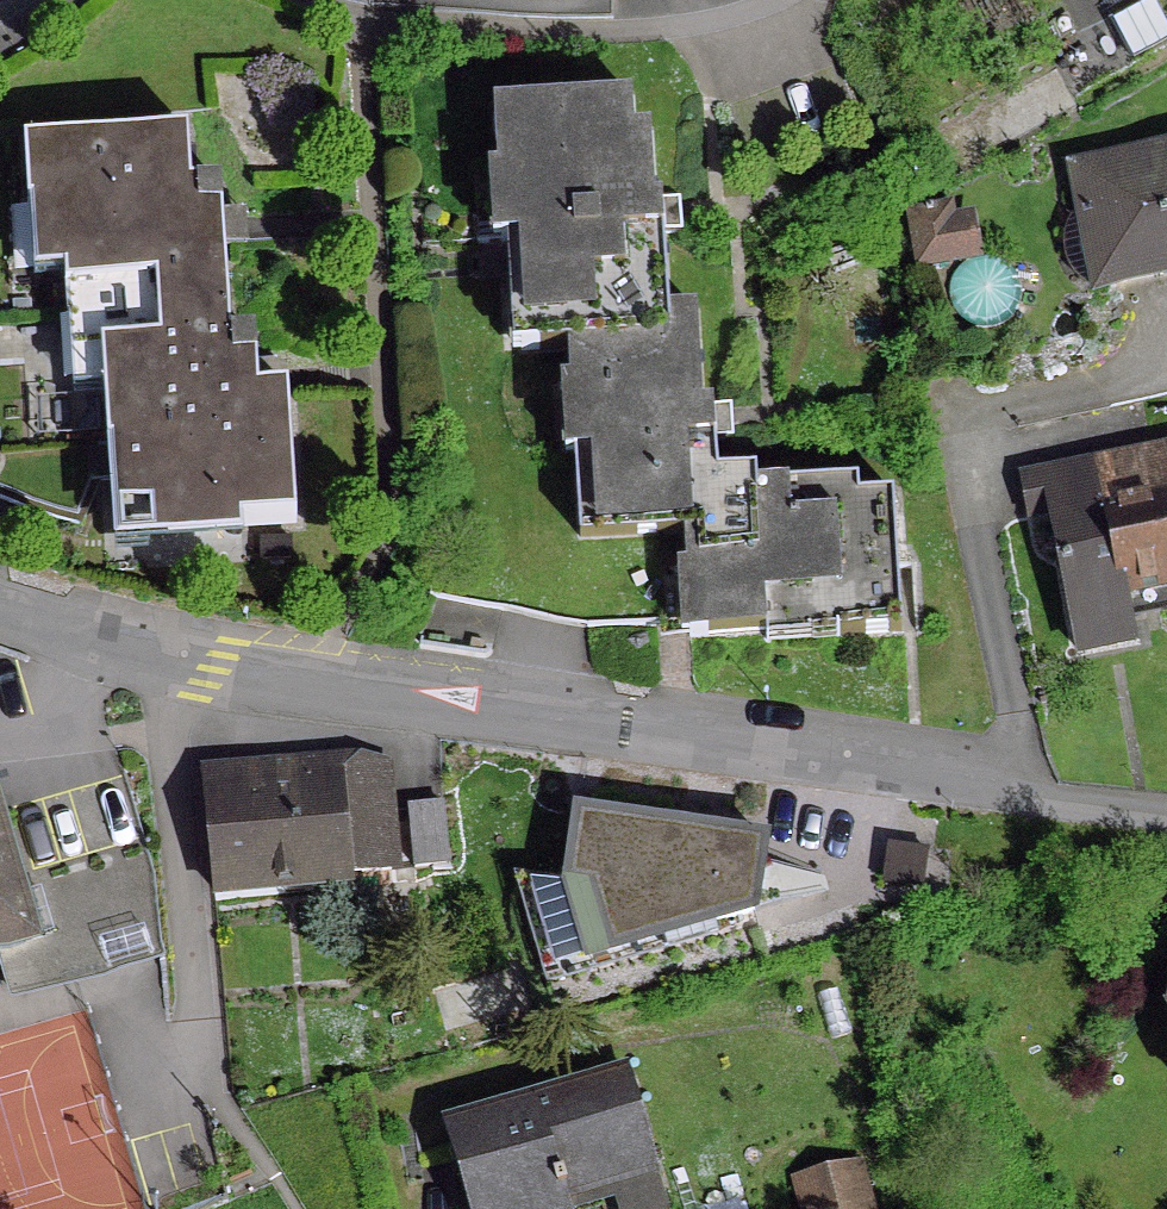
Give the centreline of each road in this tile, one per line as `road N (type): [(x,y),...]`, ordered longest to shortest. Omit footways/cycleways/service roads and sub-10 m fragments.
road 1 (residential): [(0,606),(168,652),(1166,814)]

